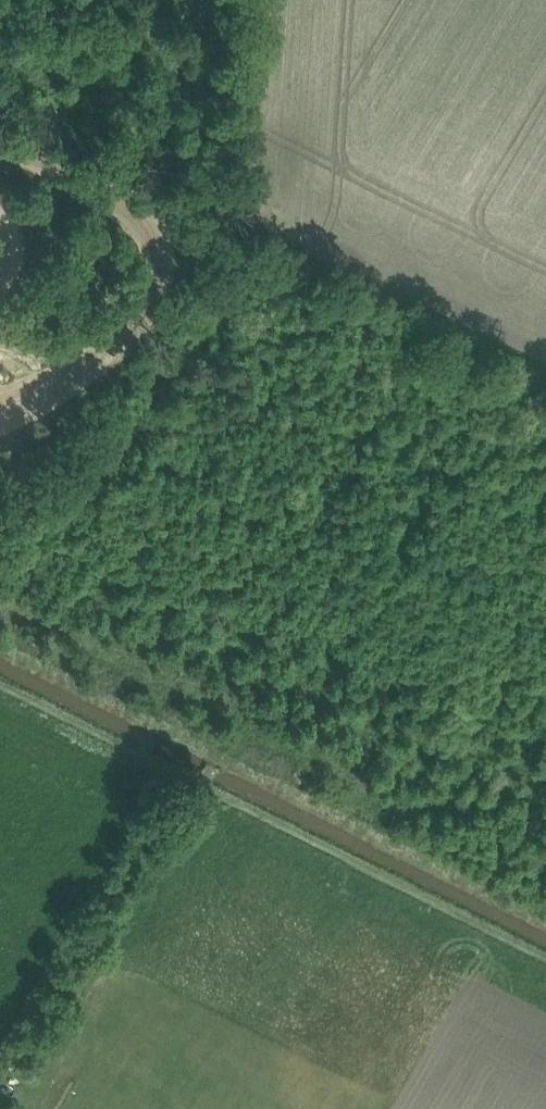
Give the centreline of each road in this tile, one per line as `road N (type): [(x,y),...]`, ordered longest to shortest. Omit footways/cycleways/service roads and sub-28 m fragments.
road 1 (track): [(545,925),(0,646)]

